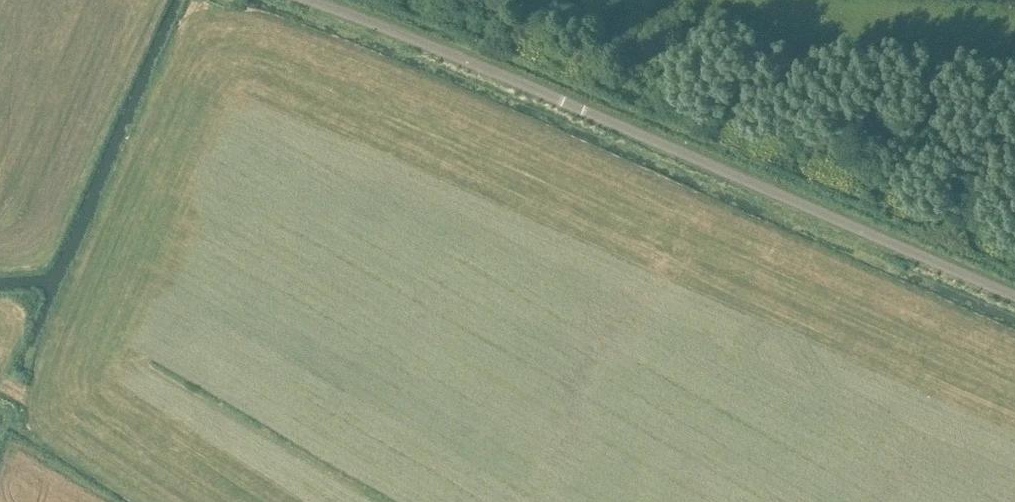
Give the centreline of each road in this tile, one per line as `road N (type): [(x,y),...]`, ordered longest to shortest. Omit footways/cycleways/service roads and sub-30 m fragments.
road 1 (unclassified): [(1014,296),(315,0)]

